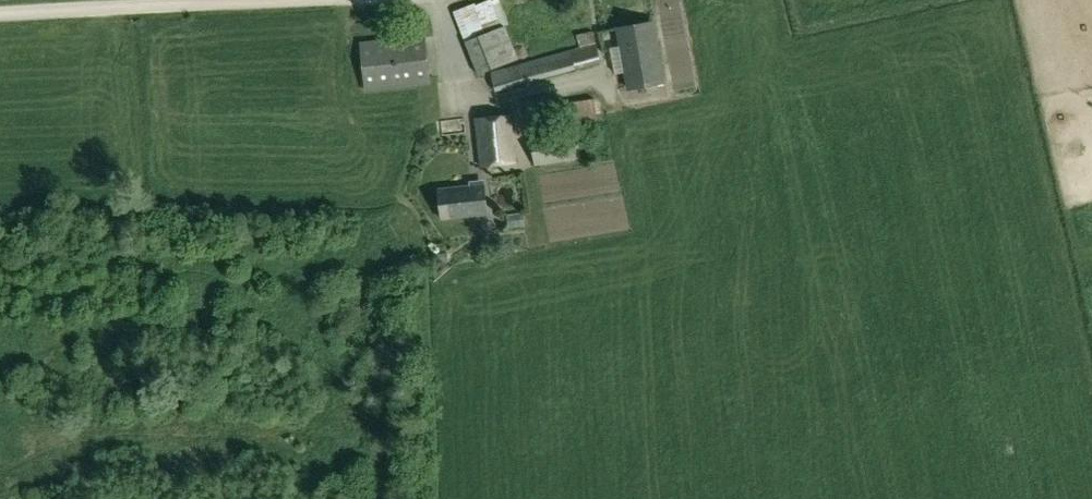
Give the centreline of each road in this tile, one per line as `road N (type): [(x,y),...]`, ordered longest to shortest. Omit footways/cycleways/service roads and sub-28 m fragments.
road 1 (track): [(289,0),(0,15)]

